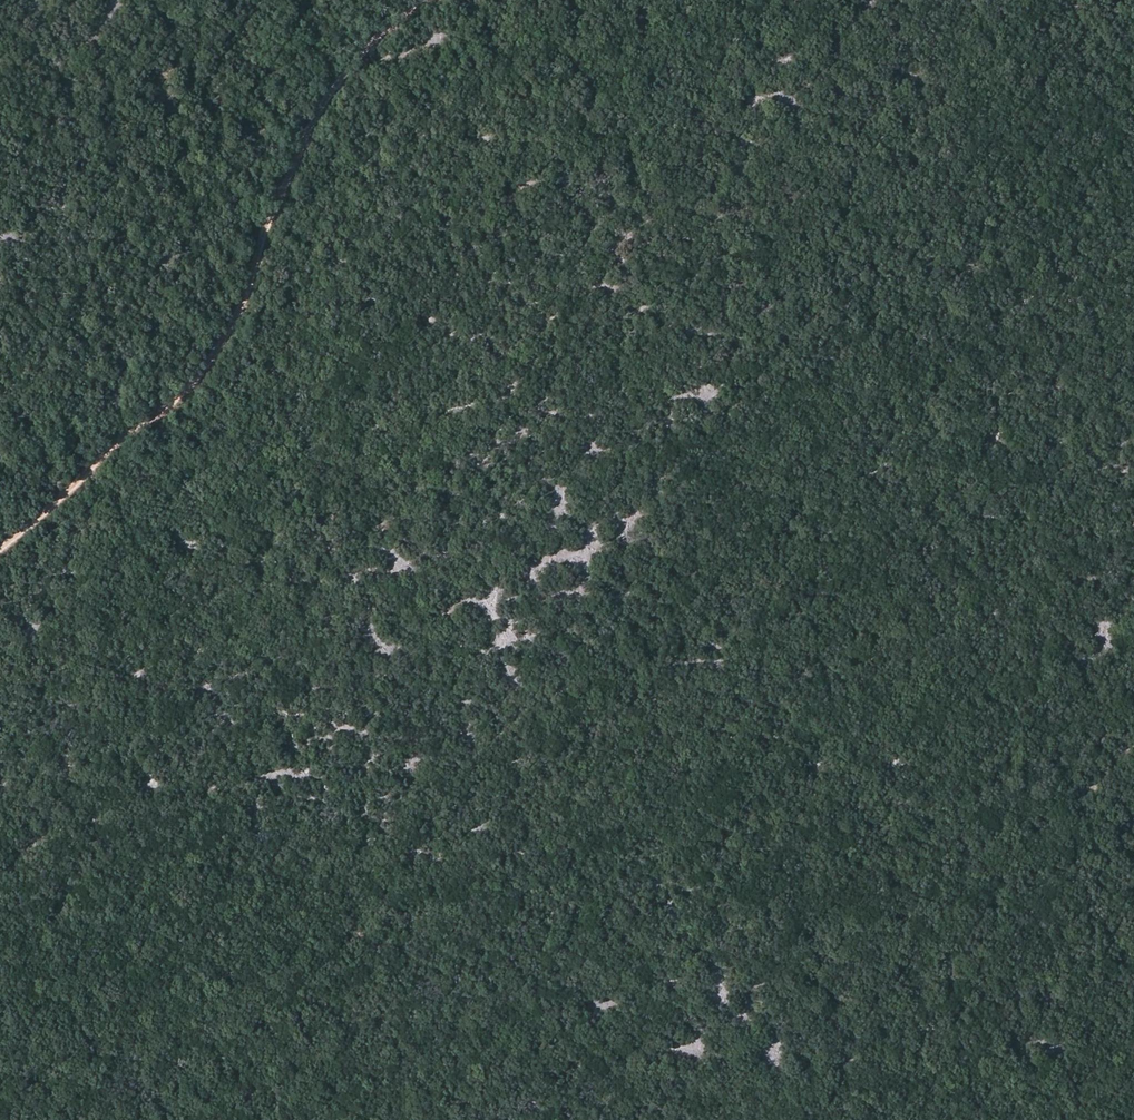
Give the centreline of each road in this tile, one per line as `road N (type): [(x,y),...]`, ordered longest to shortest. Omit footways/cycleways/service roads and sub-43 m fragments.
road 1 (track): [(427,0),(371,40),(313,117),(260,230),(219,346),(170,409),(124,431),(0,547)]

